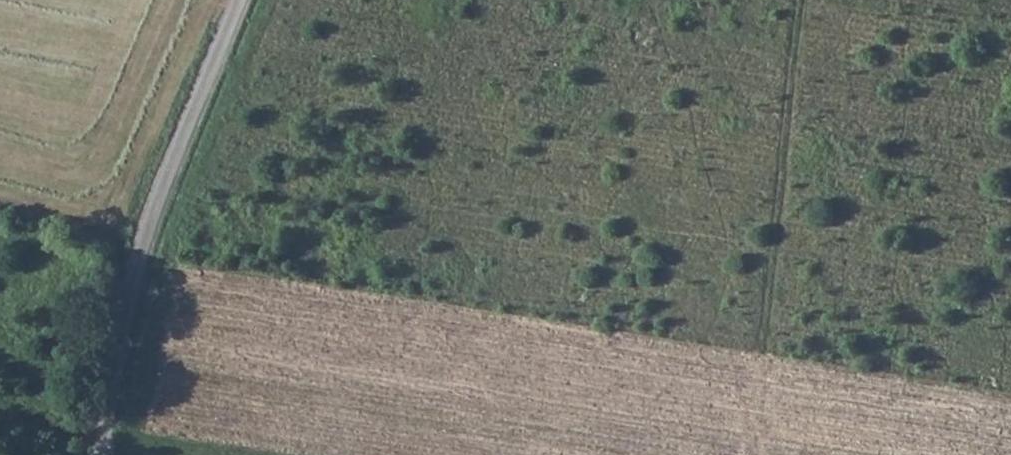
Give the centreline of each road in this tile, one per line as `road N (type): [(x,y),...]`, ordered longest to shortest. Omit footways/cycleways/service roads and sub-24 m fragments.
road 1 (unclassified): [(109,454),(144,259),(243,0)]

